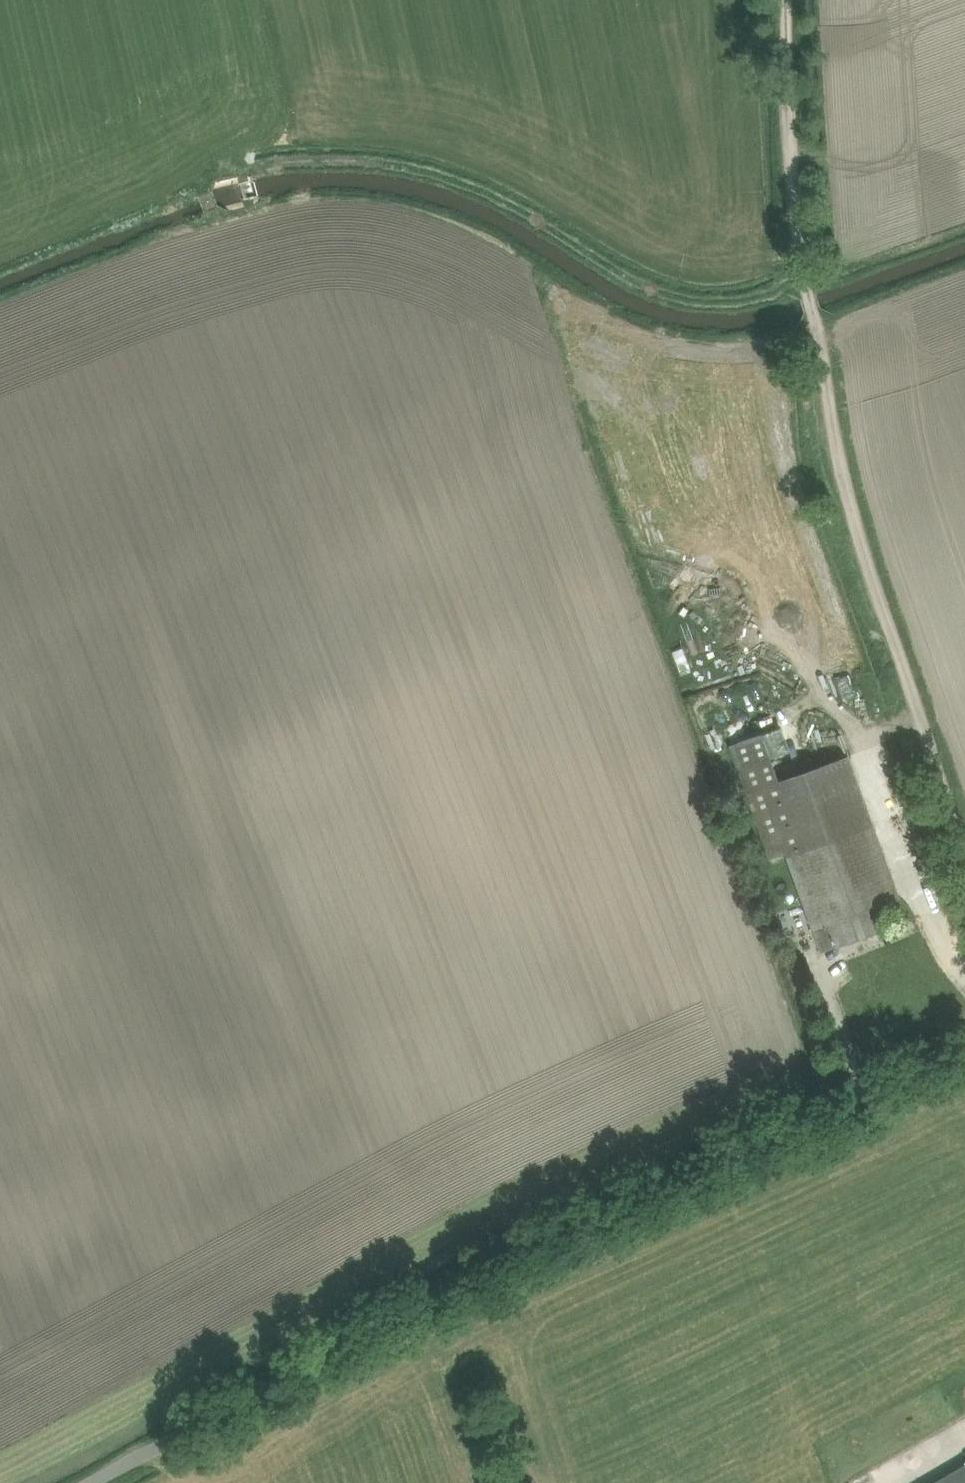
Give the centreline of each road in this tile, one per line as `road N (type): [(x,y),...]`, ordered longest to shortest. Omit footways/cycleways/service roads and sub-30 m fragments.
road 1 (unclassified): [(964,1046),(444,1287),(68,1482)]
road 2 (track): [(784,0),(800,263),(850,515),(964,838)]

